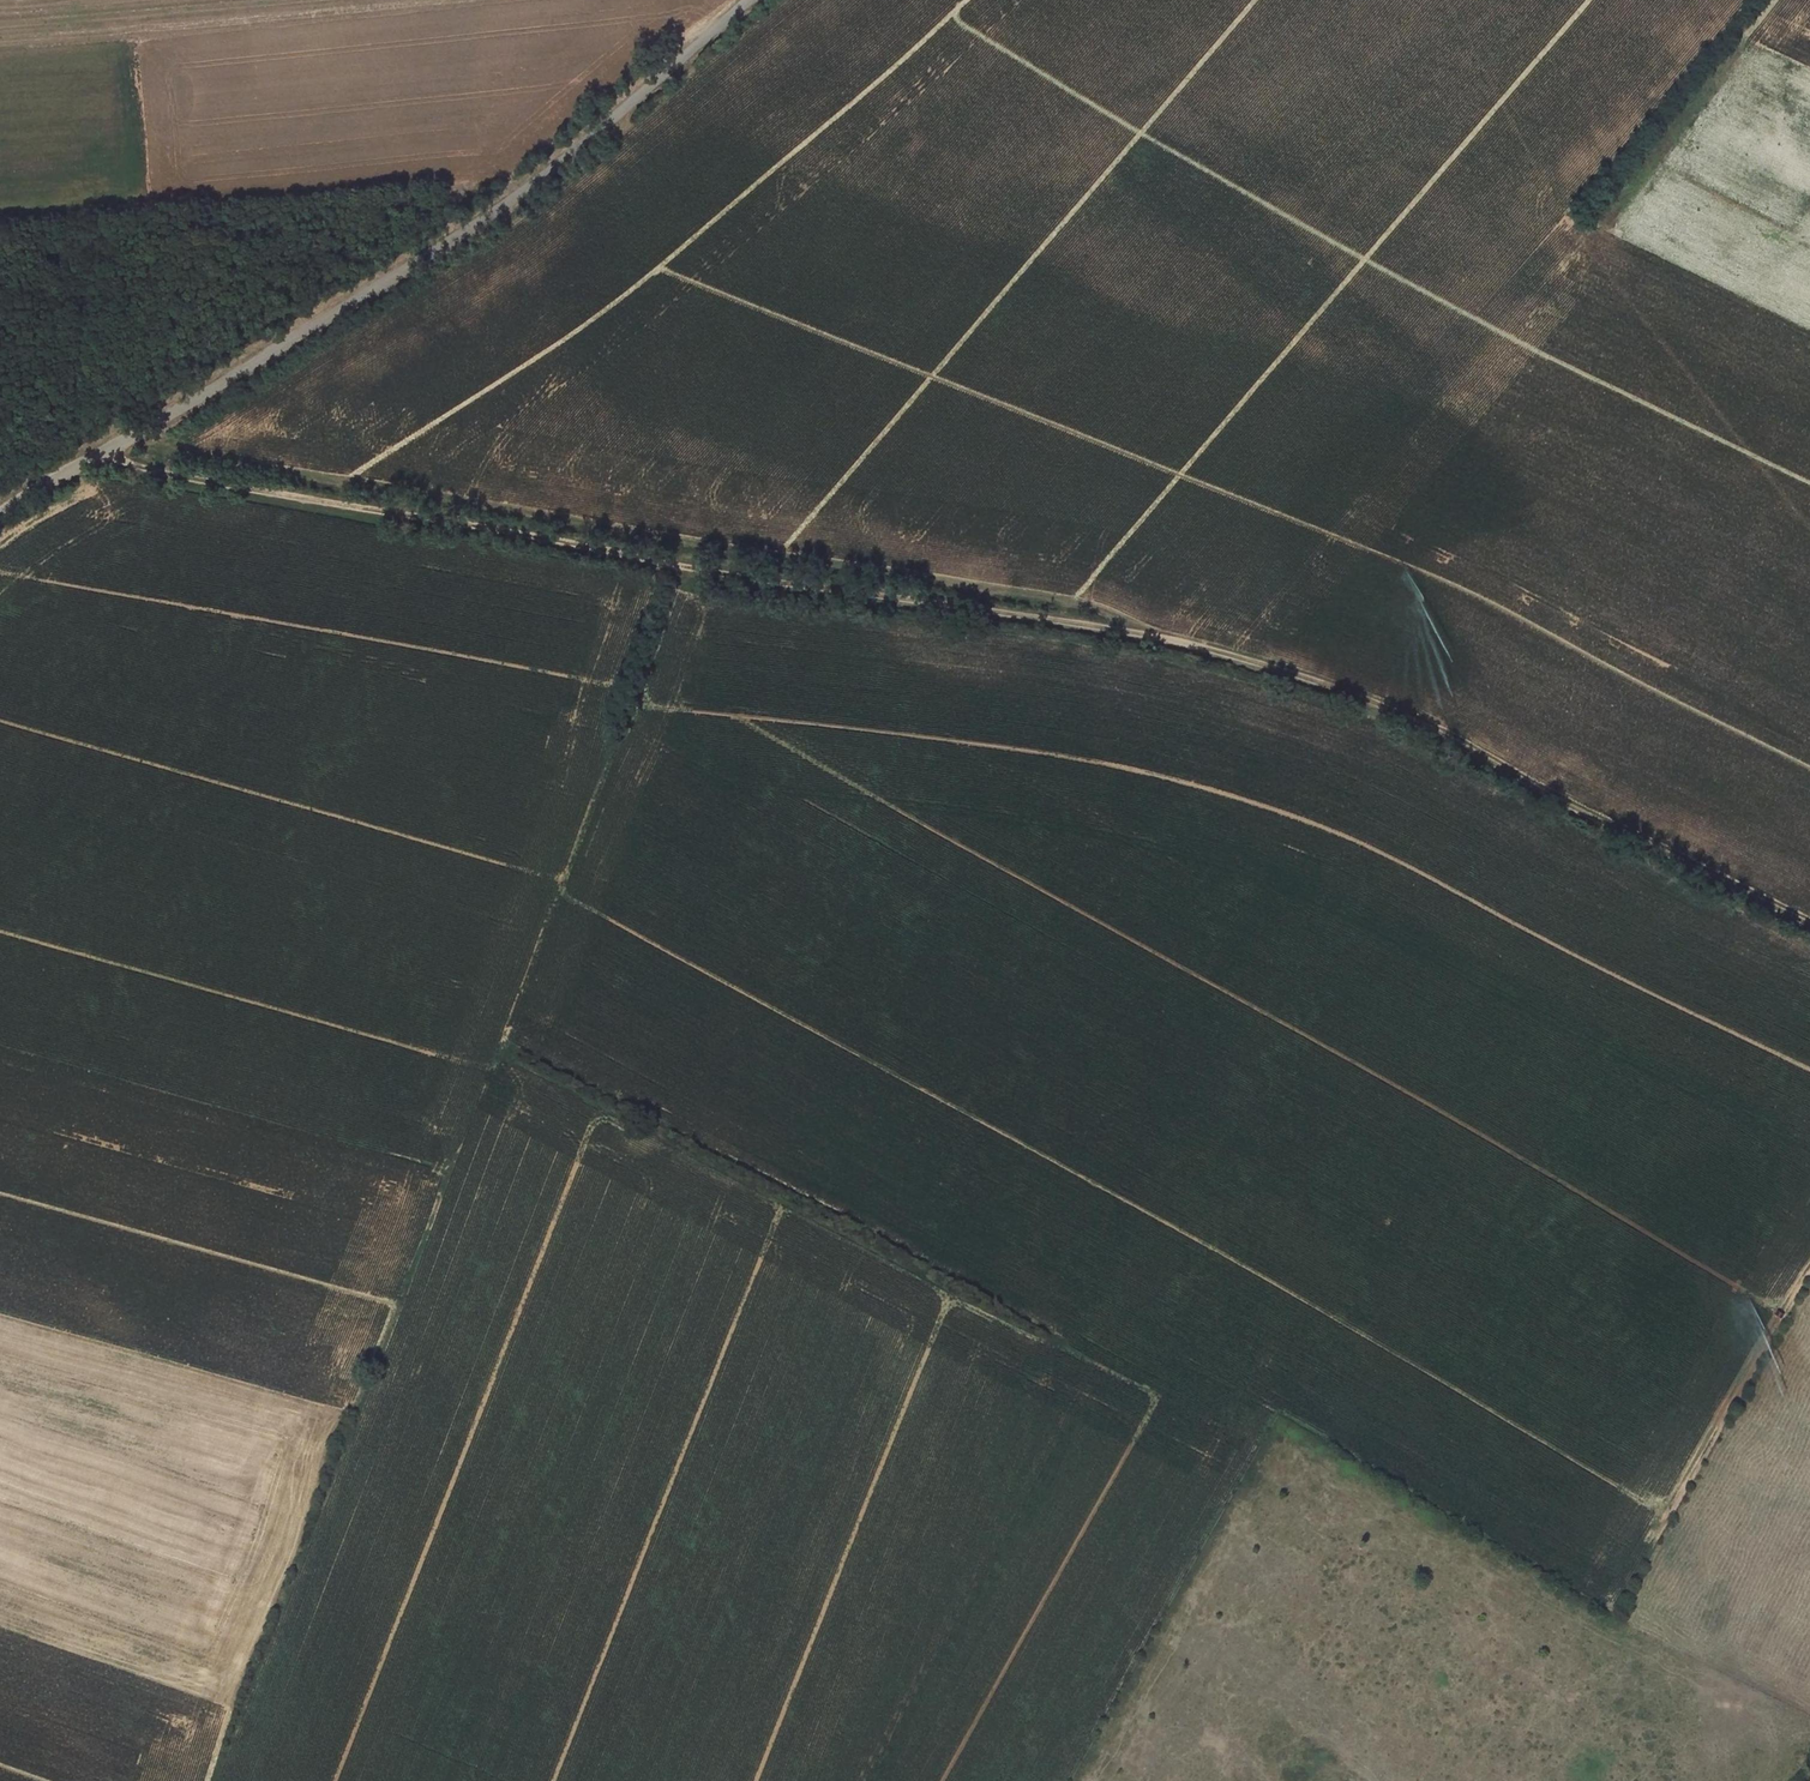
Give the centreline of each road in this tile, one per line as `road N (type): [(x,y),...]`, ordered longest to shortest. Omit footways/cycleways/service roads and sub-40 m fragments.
road 1 (track): [(1809,926),(1357,697),(1238,660),(1090,626),(680,566),(96,457)]
road 2 (unclassified): [(747,0),(504,207),(0,519)]

